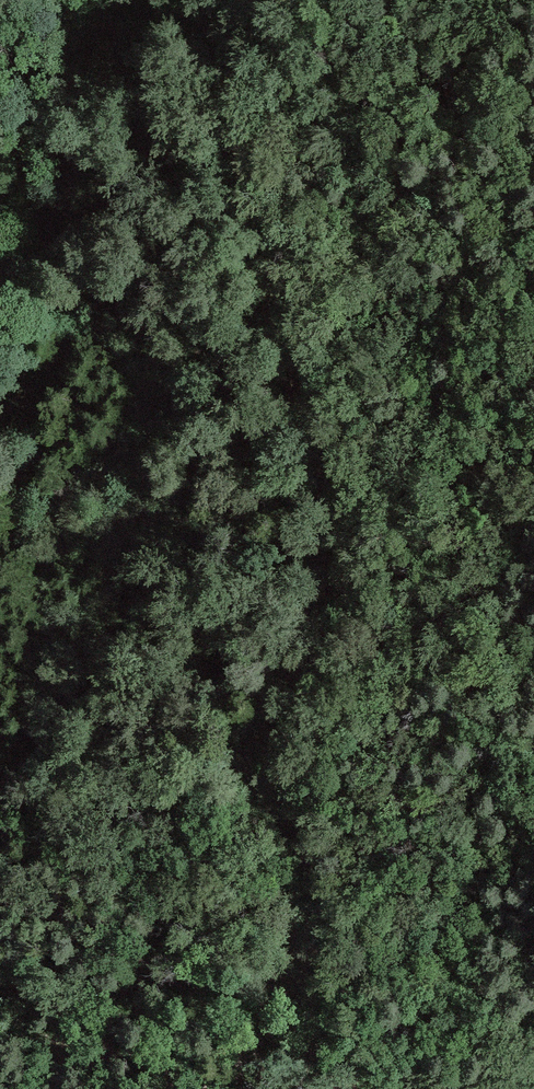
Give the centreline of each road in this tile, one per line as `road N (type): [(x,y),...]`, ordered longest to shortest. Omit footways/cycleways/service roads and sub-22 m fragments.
road 1 (track): [(208,25),(253,142),(252,198),(299,391),(340,488),(340,548),(316,639),(264,715),(252,762),(300,865),(294,968),(316,1024),(408,1088)]
road 2 (track): [(533,696),(512,638),(500,523),(323,189),(289,105),(174,0)]
road 3 (track): [(118,0),(84,28),(54,112),(18,466),(0,523)]
road 4 (track): [(294,968),(395,956),(533,976)]

